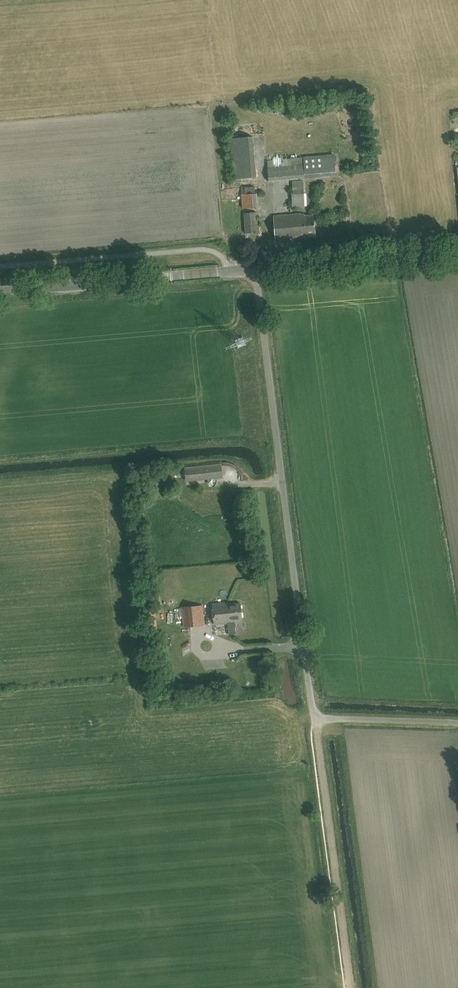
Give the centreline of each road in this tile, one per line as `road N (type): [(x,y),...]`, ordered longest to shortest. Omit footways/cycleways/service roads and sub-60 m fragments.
road 1 (unclassified): [(339,718),(316,720),(304,655),(256,268)]
road 2 (track): [(352,987),(316,720)]
road 3 (tertiary): [(0,290),(256,268)]
road 4 (tertiary): [(256,268),(457,250)]

